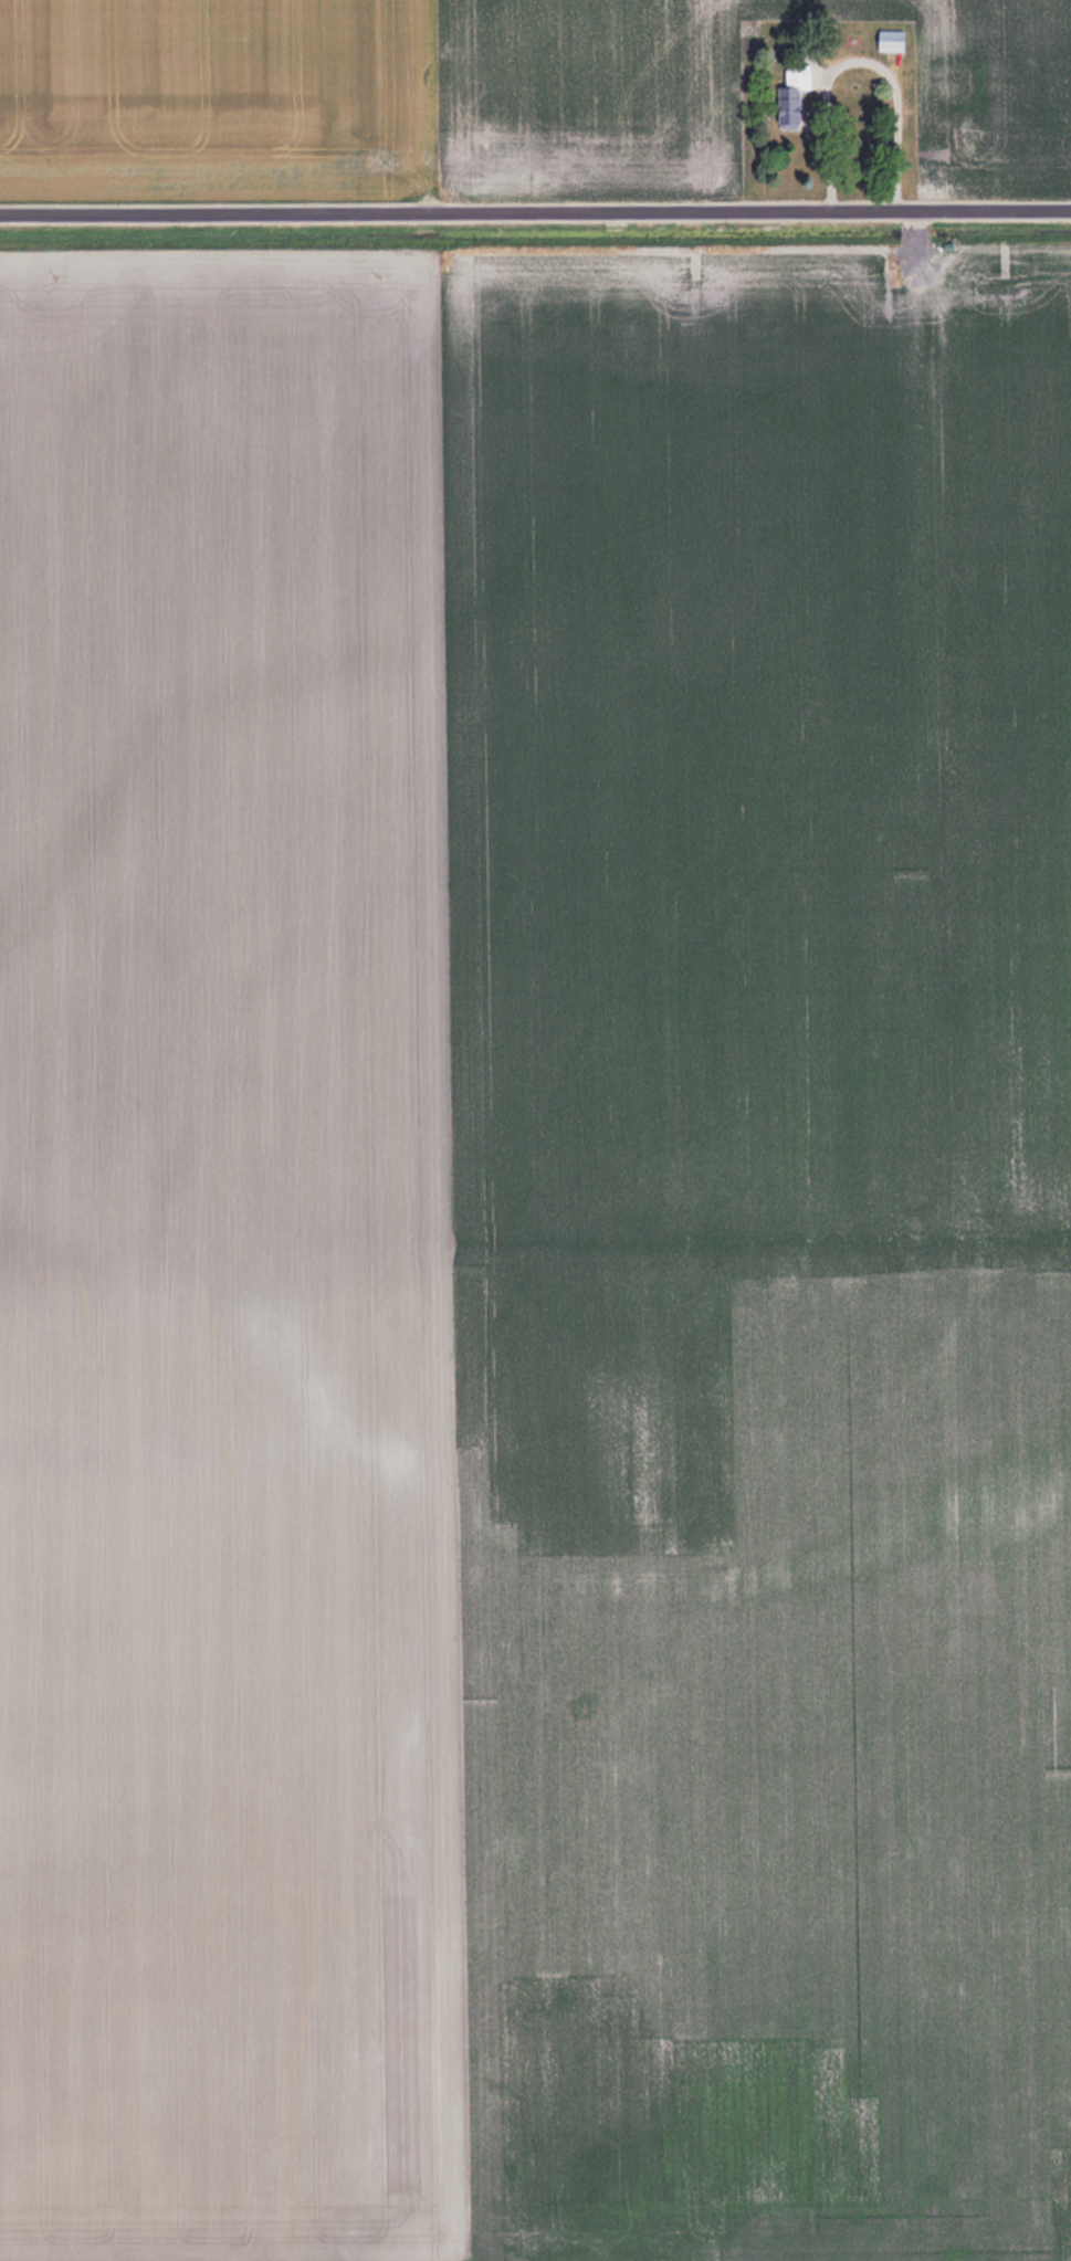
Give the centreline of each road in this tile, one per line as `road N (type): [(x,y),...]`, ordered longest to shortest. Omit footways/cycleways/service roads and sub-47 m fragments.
road 1 (residential): [(0,222),(1070,217)]

